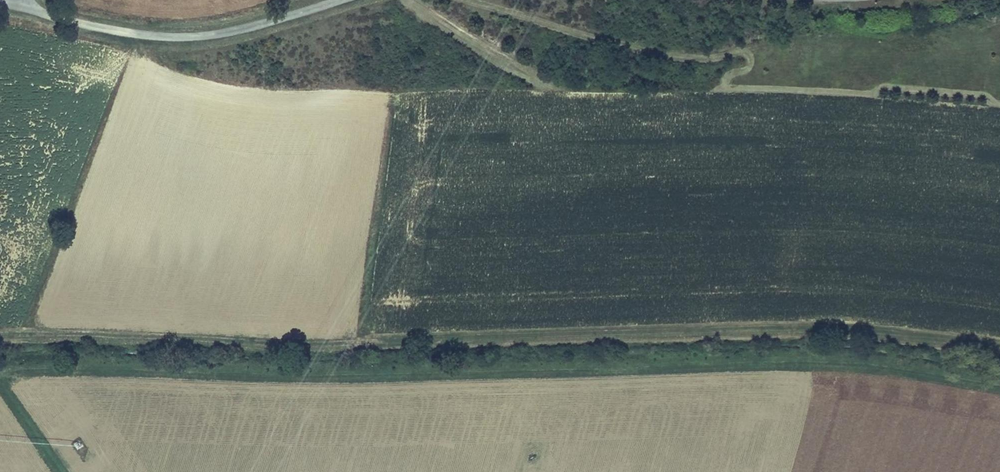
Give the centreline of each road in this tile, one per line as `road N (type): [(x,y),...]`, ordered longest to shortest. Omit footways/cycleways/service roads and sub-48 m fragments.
road 1 (track): [(0,335),(343,345),(822,332),(999,349)]
road 2 (unclassified): [(338,0),(234,33),(173,36),(101,30),(17,0)]

